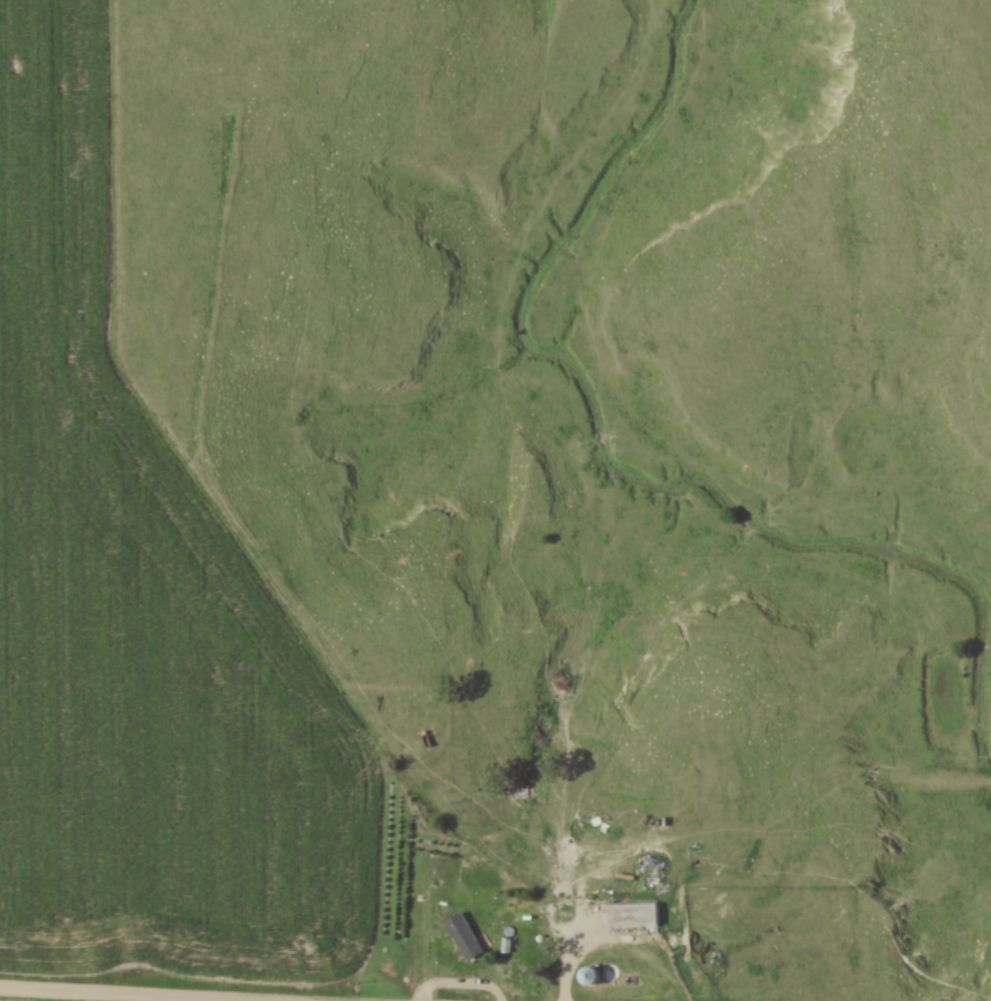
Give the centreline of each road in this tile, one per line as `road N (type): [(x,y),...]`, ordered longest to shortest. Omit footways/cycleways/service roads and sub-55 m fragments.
road 1 (residential): [(0,987),(322,1000)]

